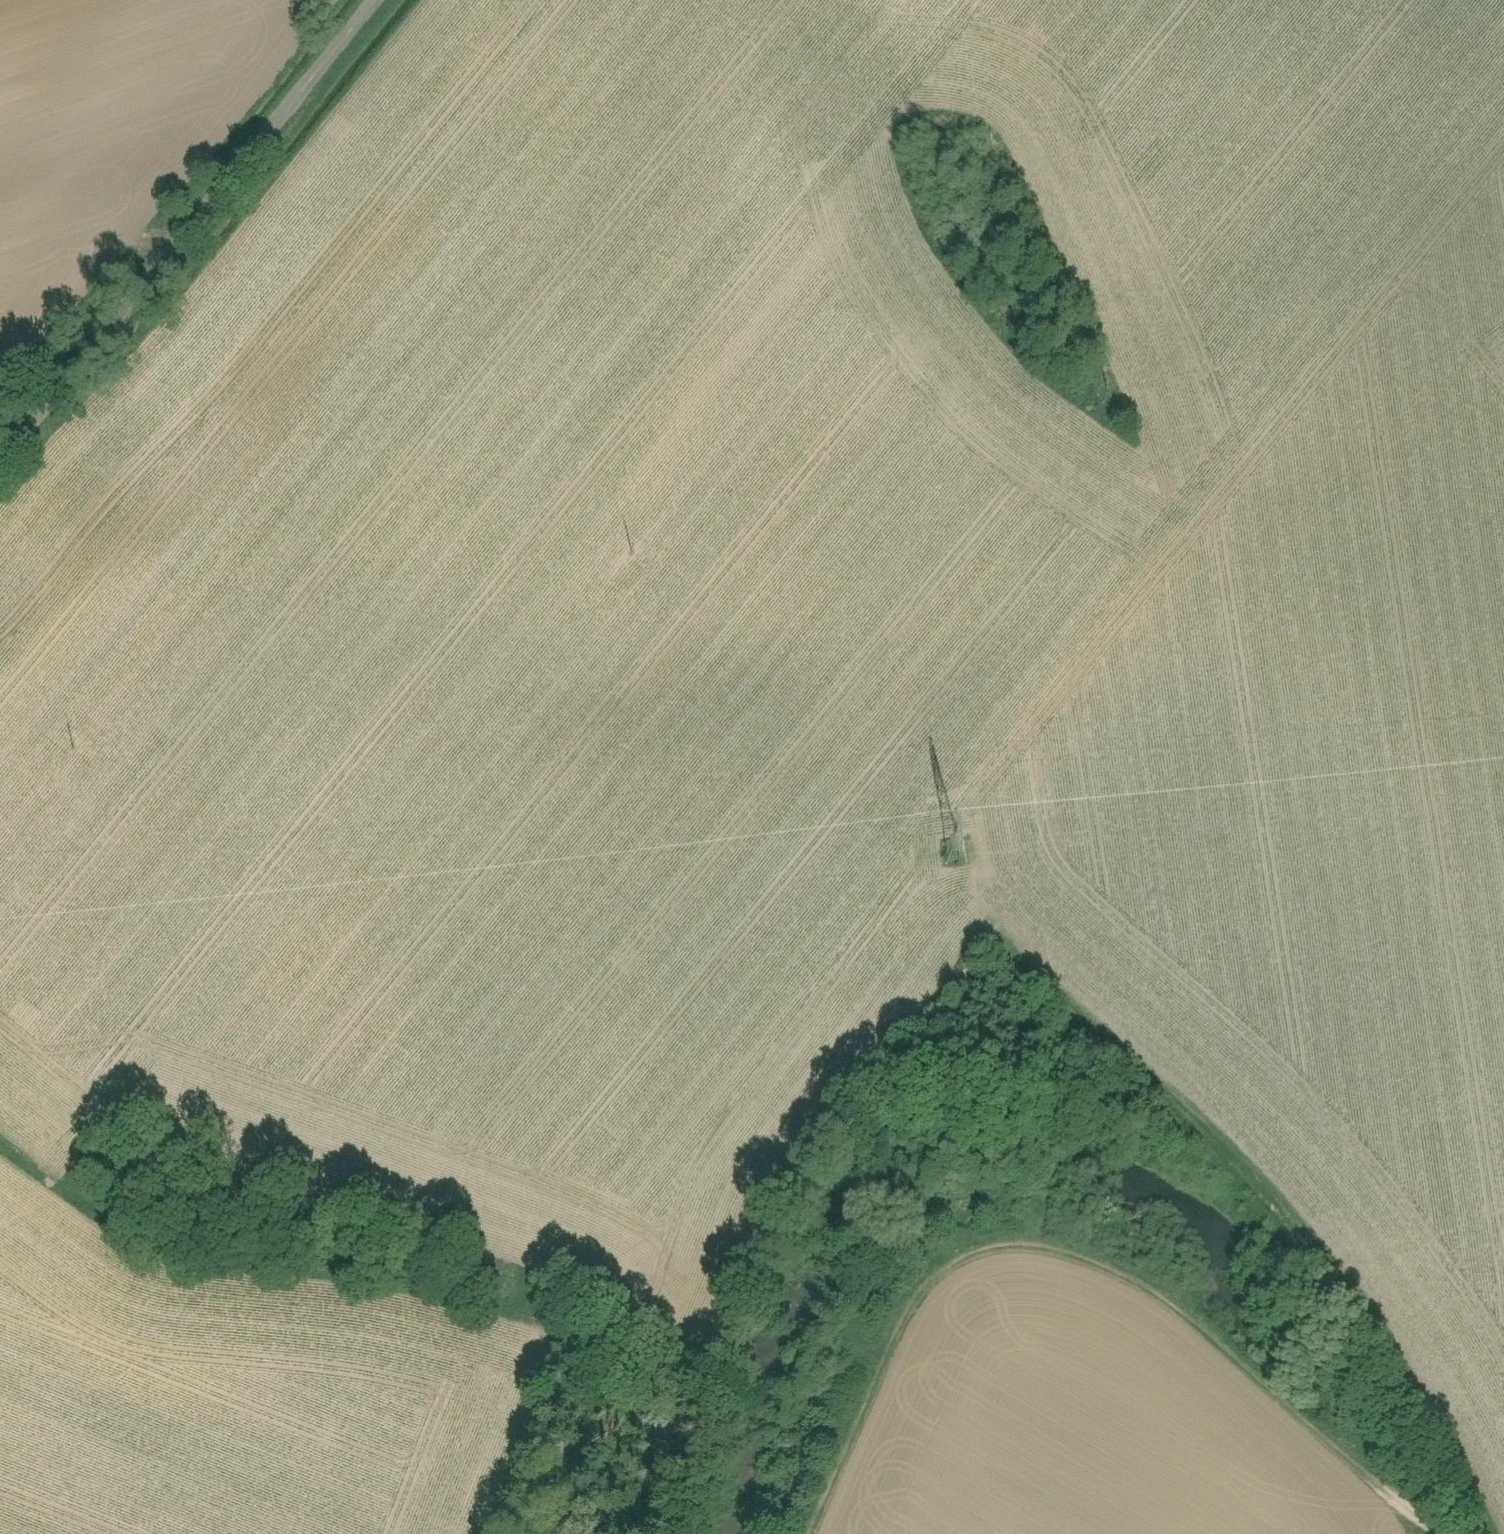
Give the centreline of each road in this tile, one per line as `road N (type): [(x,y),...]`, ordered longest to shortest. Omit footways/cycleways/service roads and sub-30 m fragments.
road 1 (track): [(825,1533),(940,1292),(992,1246),(1060,1248),(1208,1338),(1432,1533)]
road 2 (residential): [(0,468),(378,0)]
road 3 (residential): [(0,1141),(42,1175),(233,1244)]

